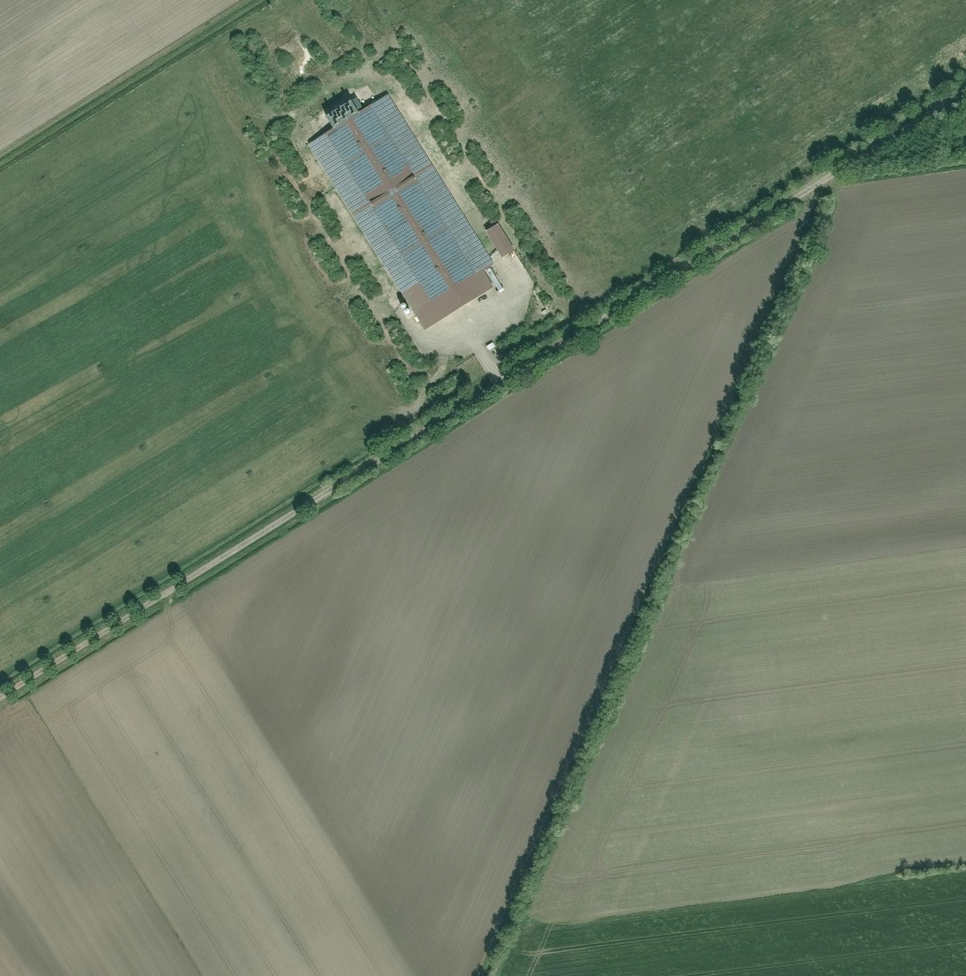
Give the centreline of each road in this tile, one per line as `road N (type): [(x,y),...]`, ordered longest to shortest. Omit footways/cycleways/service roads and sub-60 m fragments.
road 1 (track): [(0,696),(965,89)]

